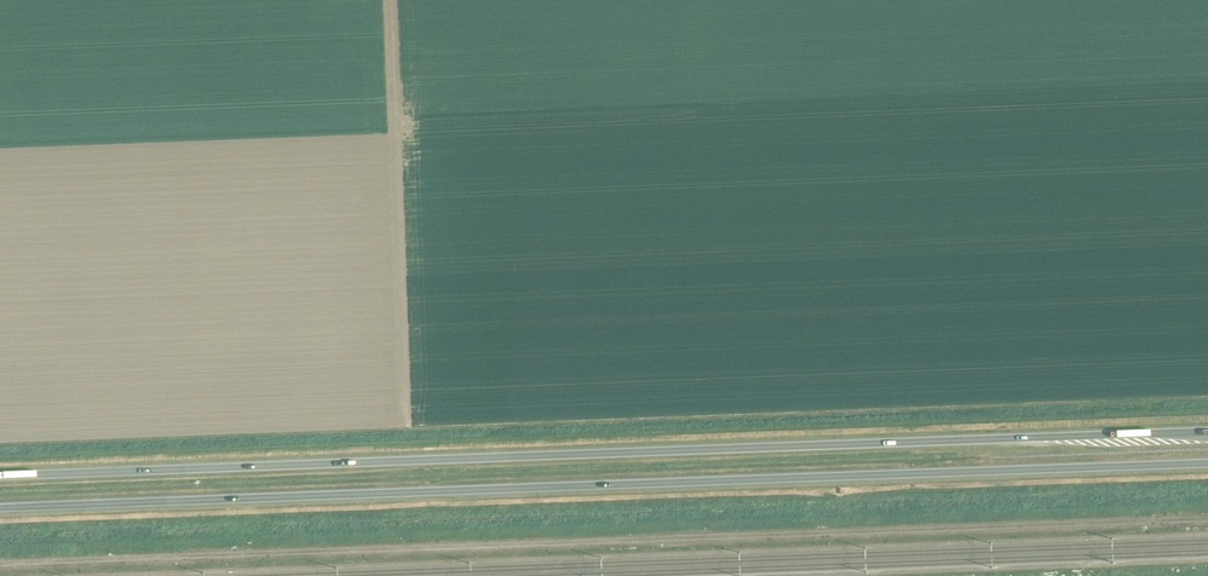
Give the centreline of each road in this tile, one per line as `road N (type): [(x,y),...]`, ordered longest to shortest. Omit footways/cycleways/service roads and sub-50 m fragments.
road 1 (trunk): [(0,508),(1207,462)]
road 2 (track): [(0,564),(1207,519)]
road 3 (trunk): [(1207,432),(0,476)]

